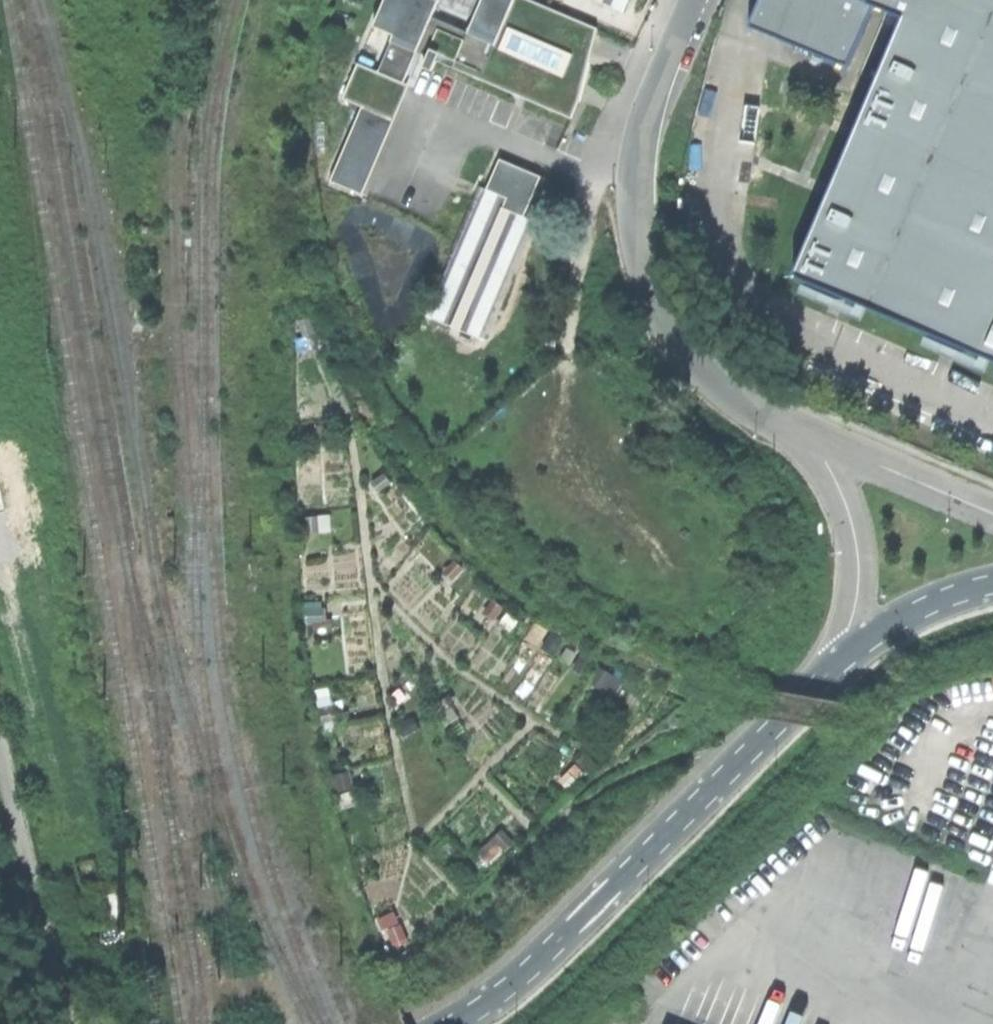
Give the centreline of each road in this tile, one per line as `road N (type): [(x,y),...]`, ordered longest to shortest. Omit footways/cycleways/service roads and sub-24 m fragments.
road 1 (unclassified): [(839,662),(533,966),(453,1023)]
road 2 (unclassified): [(808,437),(712,380),(670,331),(649,285),(636,217),(640,151),(697,0)]
road 3 (unclassified): [(808,437),(845,504),(857,553),(839,662)]
road 4 (unclassified): [(808,437),(992,515)]
road 5 (unclassified): [(992,584),(927,606),(839,662)]

